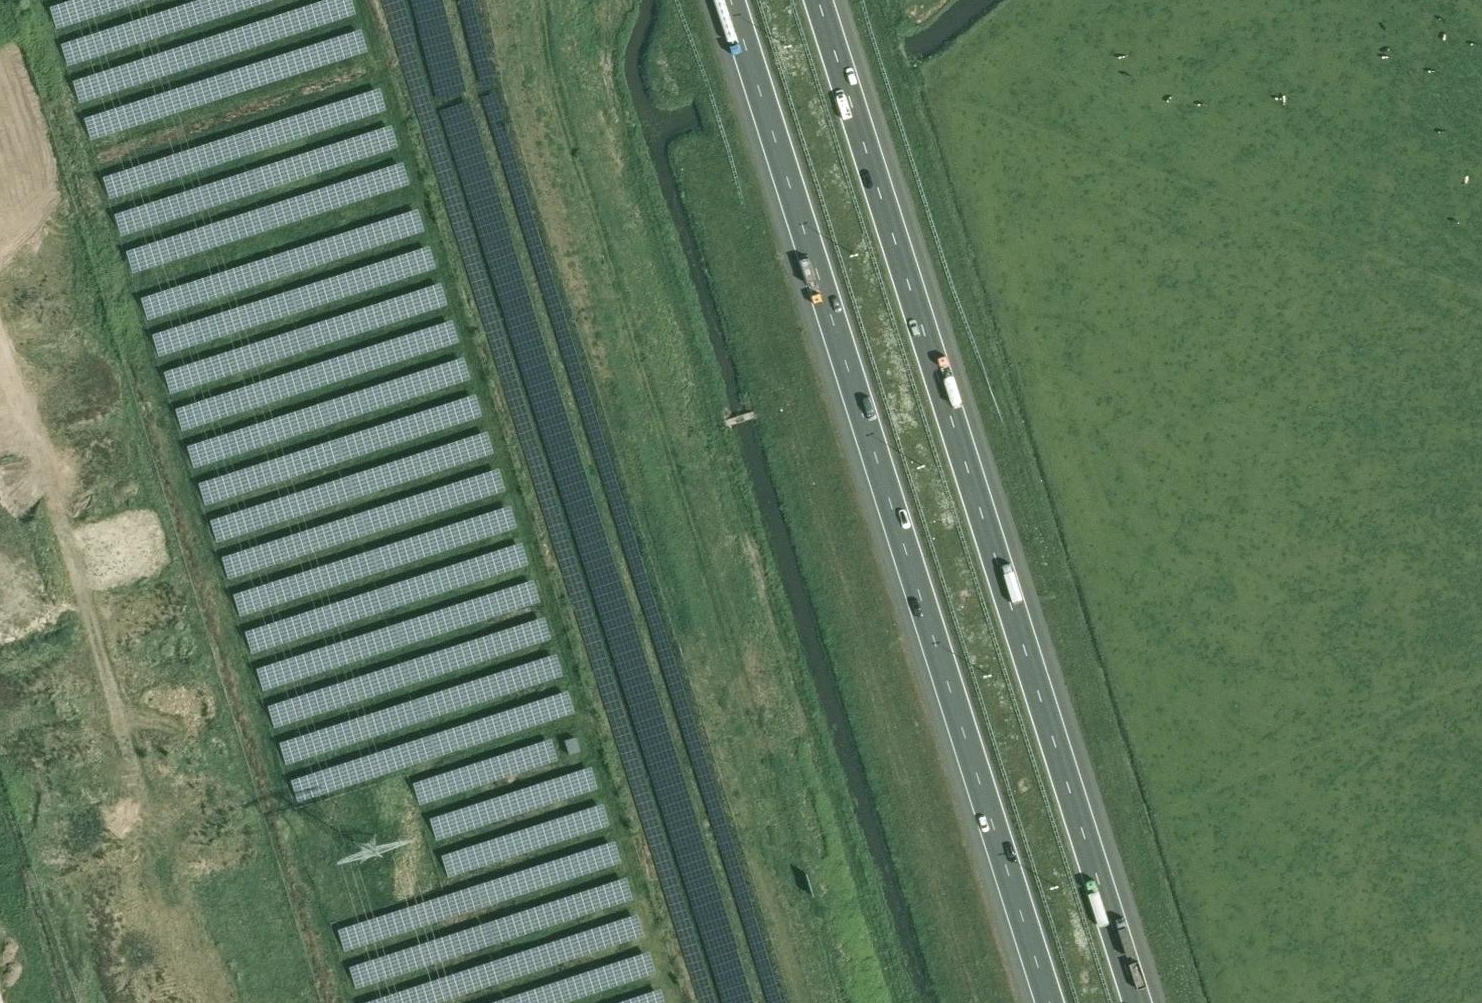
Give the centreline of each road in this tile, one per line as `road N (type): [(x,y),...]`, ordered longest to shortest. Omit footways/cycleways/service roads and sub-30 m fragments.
road 1 (motorway): [(730,0),(1049,1002)]
road 2 (motorway): [(1139,1002),(820,0)]

